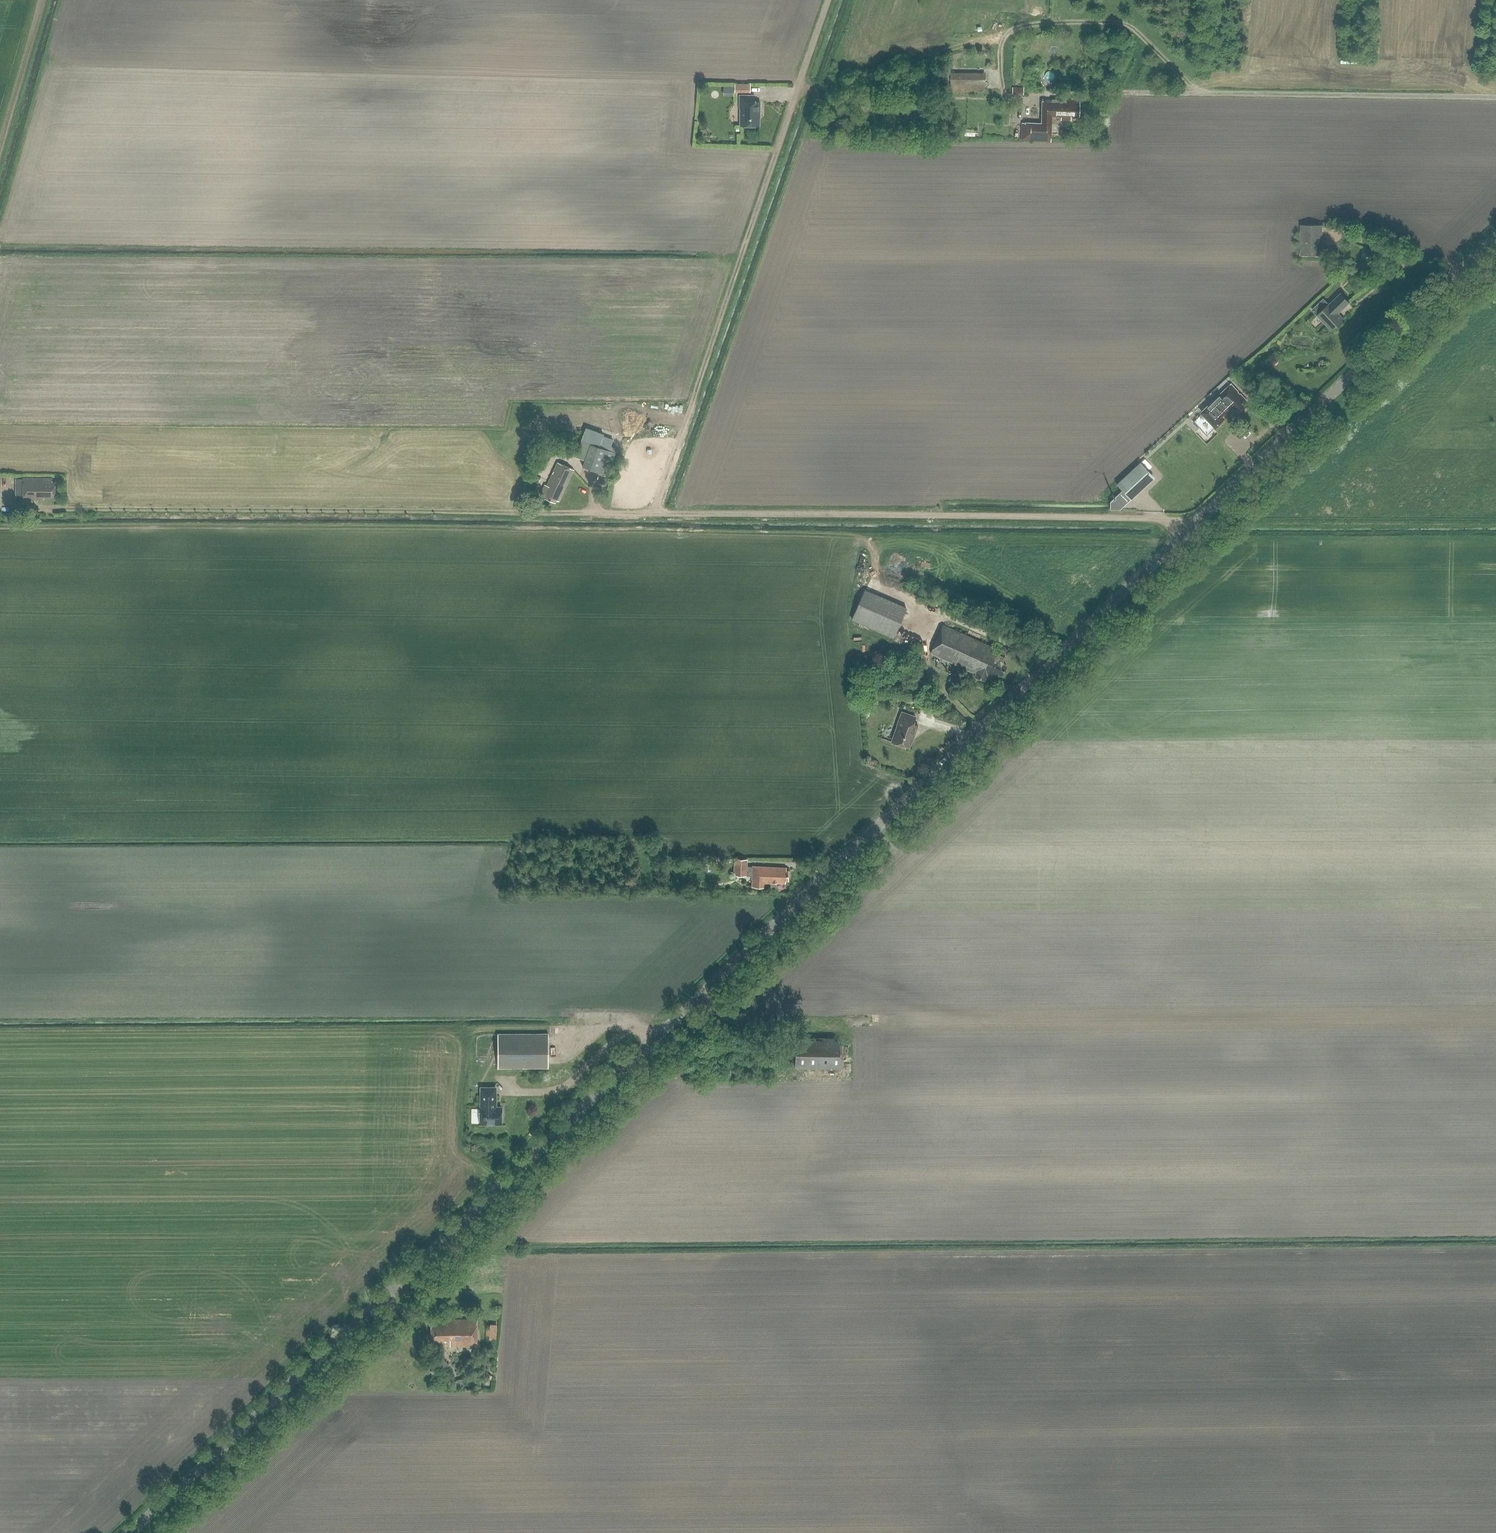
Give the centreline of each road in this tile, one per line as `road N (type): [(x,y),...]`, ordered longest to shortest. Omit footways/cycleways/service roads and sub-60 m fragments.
road 1 (tertiary): [(133,1532),(1495,230)]
road 2 (track): [(1197,521),(37,508)]
road 3 (track): [(830,0),(659,515)]

